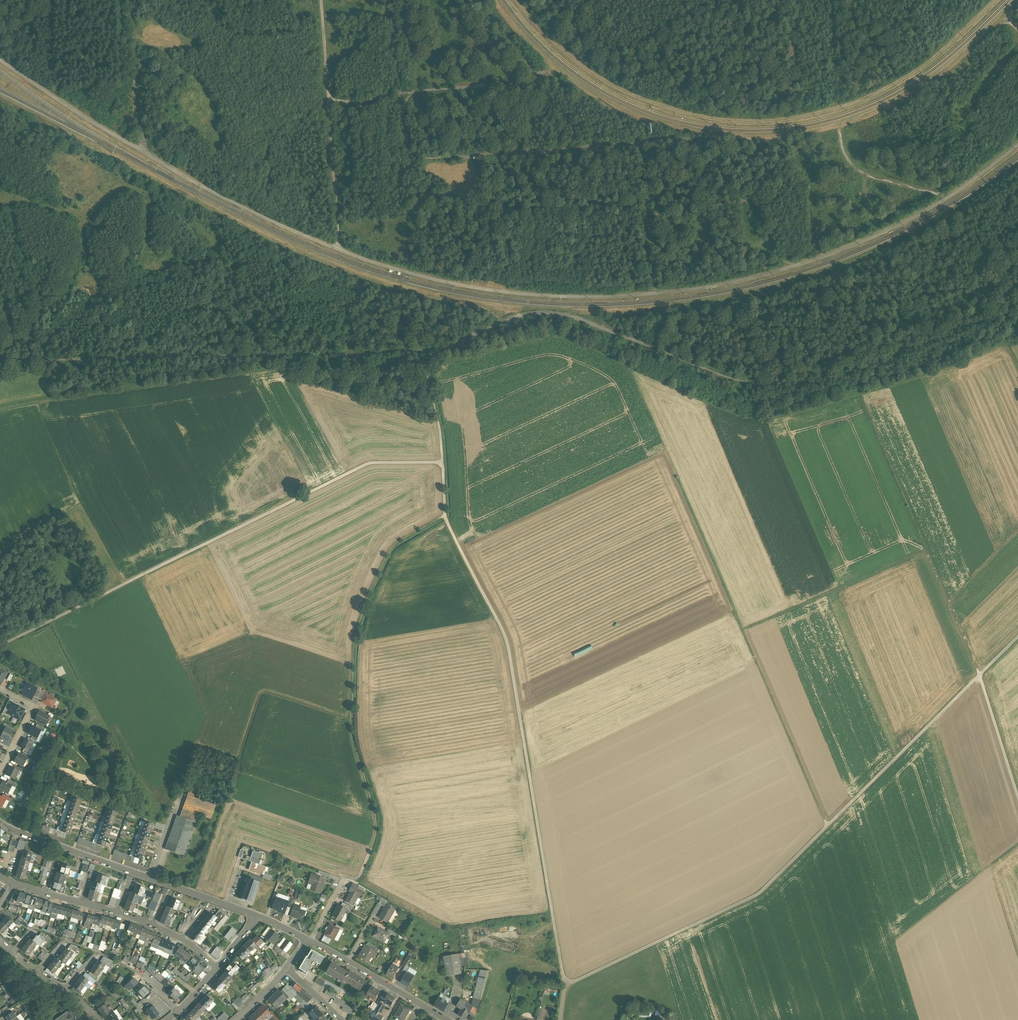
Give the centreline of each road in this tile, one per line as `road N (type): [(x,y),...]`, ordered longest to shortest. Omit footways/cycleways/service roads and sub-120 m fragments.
road 1 (track): [(566,985),(507,638),(445,516),(428,366)]
road 2 (track): [(1017,310),(815,385),(725,378),(546,314),(430,351)]
road 3 (track): [(566,985),(761,895),(1017,637)]
road 4 (track): [(995,0),(929,62),(869,96),(818,113),(736,121),(667,108),(607,83),(559,47),(517,0)]
road 5 (track): [(623,361),(829,828)]
road 6 (track): [(0,645),(370,463),(442,462)]
road 7 (track): [(859,388),(980,675),(1017,796)]
road 8 (track): [(342,876),(361,873),(375,817),(355,741),(354,644),(393,550),(445,516)]
road 9 (track): [(430,351),(47,363)]
road 10 (track): [(636,144),(420,158),(409,151),(400,105),(386,96)]
road 11 (track): [(175,801),(205,715),(139,577)]
road 12 (track): [(330,98),(358,105),(391,94),(553,81)]
road 13 (track): [(927,552),(746,633)]
road 14 (residential): [(150,878),(0,823)]
road 15 (track): [(130,0),(142,153)]
road 16 (track): [(1017,844),(896,938)]

